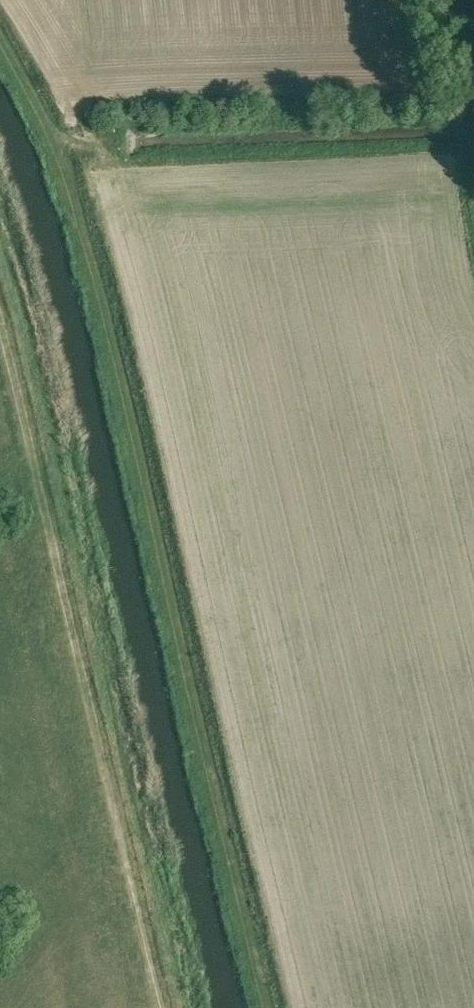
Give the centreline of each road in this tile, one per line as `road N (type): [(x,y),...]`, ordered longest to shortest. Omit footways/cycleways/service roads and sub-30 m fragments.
road 1 (track): [(0,64),(67,186),(103,298),(272,1007)]
road 2 (track): [(0,279),(169,1007)]

